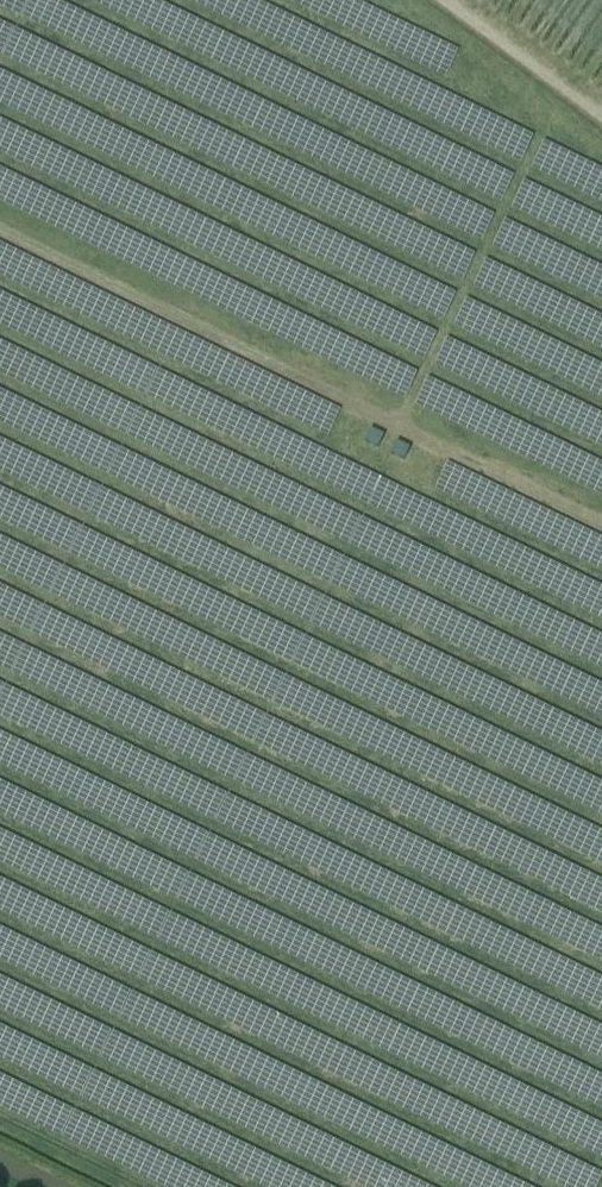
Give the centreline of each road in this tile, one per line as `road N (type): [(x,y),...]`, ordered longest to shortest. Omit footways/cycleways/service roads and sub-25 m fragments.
road 1 (track): [(601,524),(0,232)]
road 2 (track): [(441,0),(601,121)]

